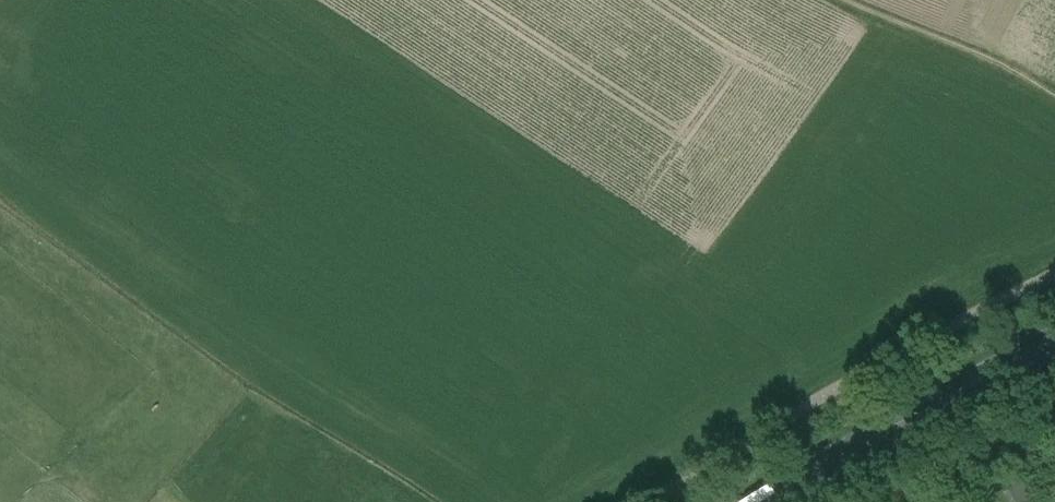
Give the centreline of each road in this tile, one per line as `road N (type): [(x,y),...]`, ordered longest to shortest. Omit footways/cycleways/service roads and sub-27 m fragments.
road 1 (primary): [(765,501),(1054,339)]

